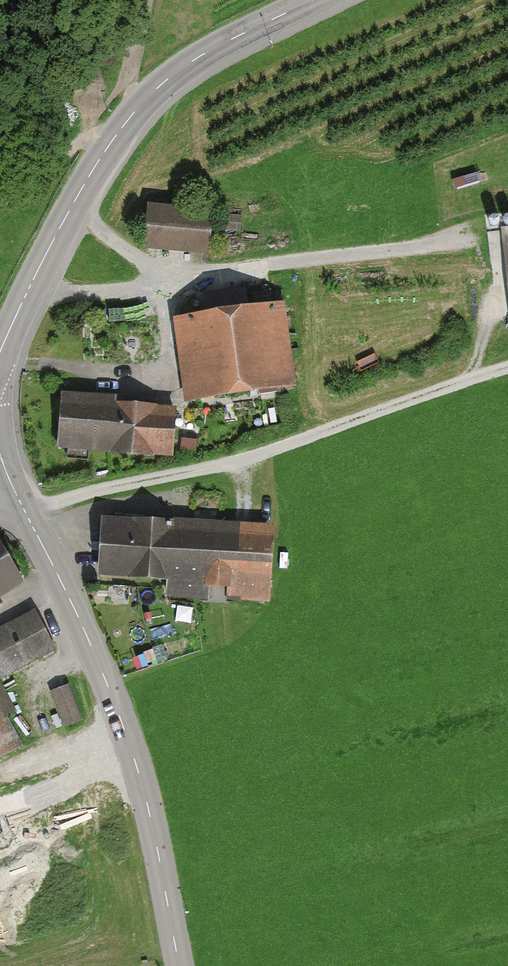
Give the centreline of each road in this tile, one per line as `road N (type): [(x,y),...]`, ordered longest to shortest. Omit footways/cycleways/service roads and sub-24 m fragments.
road 1 (track): [(23,510),(227,462),(507,366)]
road 2 (tertiary): [(0,353),(52,240),(126,122),(197,57),(313,0)]
road 3 (residential): [(23,510),(127,735),(180,965)]
road 4 (track): [(465,239),(63,293),(33,280)]
road 5 (track): [(169,282),(72,206)]

